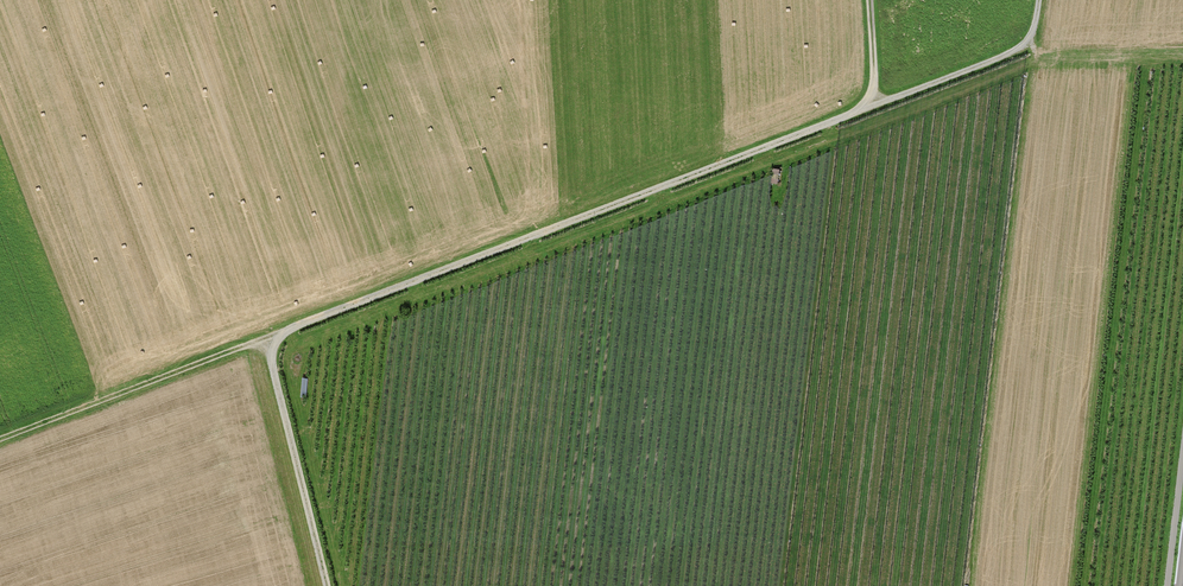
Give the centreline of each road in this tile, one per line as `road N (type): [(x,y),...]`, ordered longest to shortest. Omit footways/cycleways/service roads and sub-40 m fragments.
road 1 (track): [(0,439),(267,344),(1008,54),(1029,39),(1039,0)]
road 2 (track): [(288,331),(303,342),(1040,59),(1182,55)]
road 3 (track): [(328,585),(267,344)]

